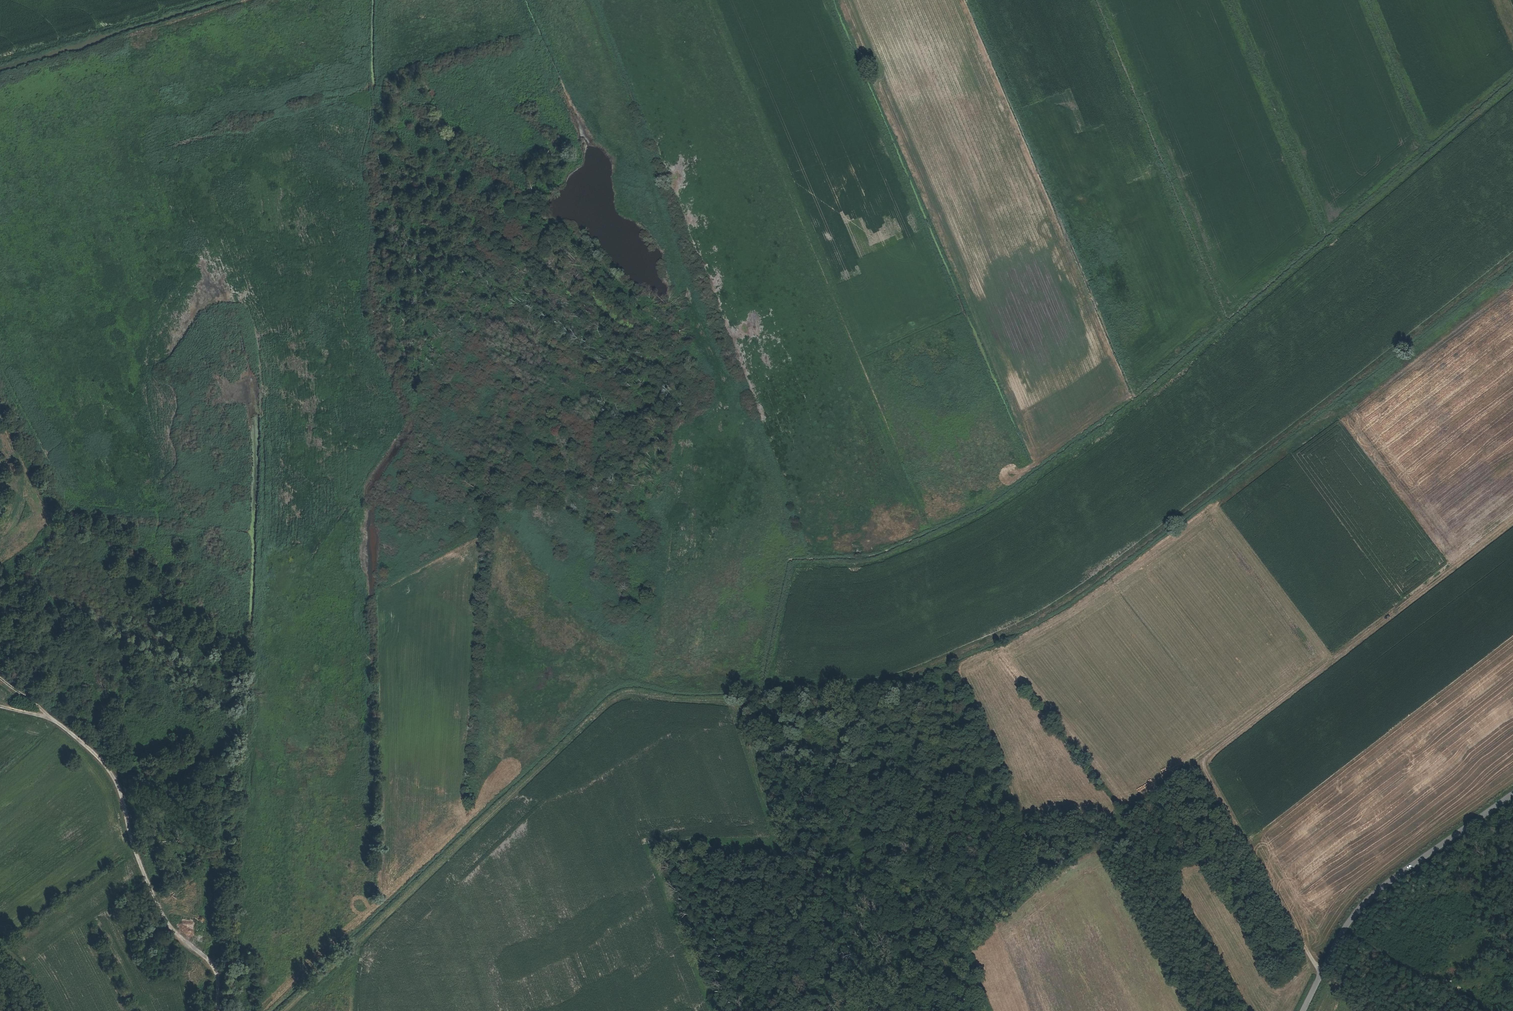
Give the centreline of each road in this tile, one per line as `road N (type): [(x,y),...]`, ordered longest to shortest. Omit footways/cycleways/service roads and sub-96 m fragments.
road 1 (track): [(1325,970),(1206,756),(1512,522)]
road 2 (track): [(0,707),(50,717),(107,767),(173,935),(216,966),(218,1010)]
road 3 (unclassified): [(1512,797),(1368,899),(1304,1010)]
road 4 (track): [(0,425),(20,471),(0,540)]
road 5 (track): [(135,35),(250,0)]

